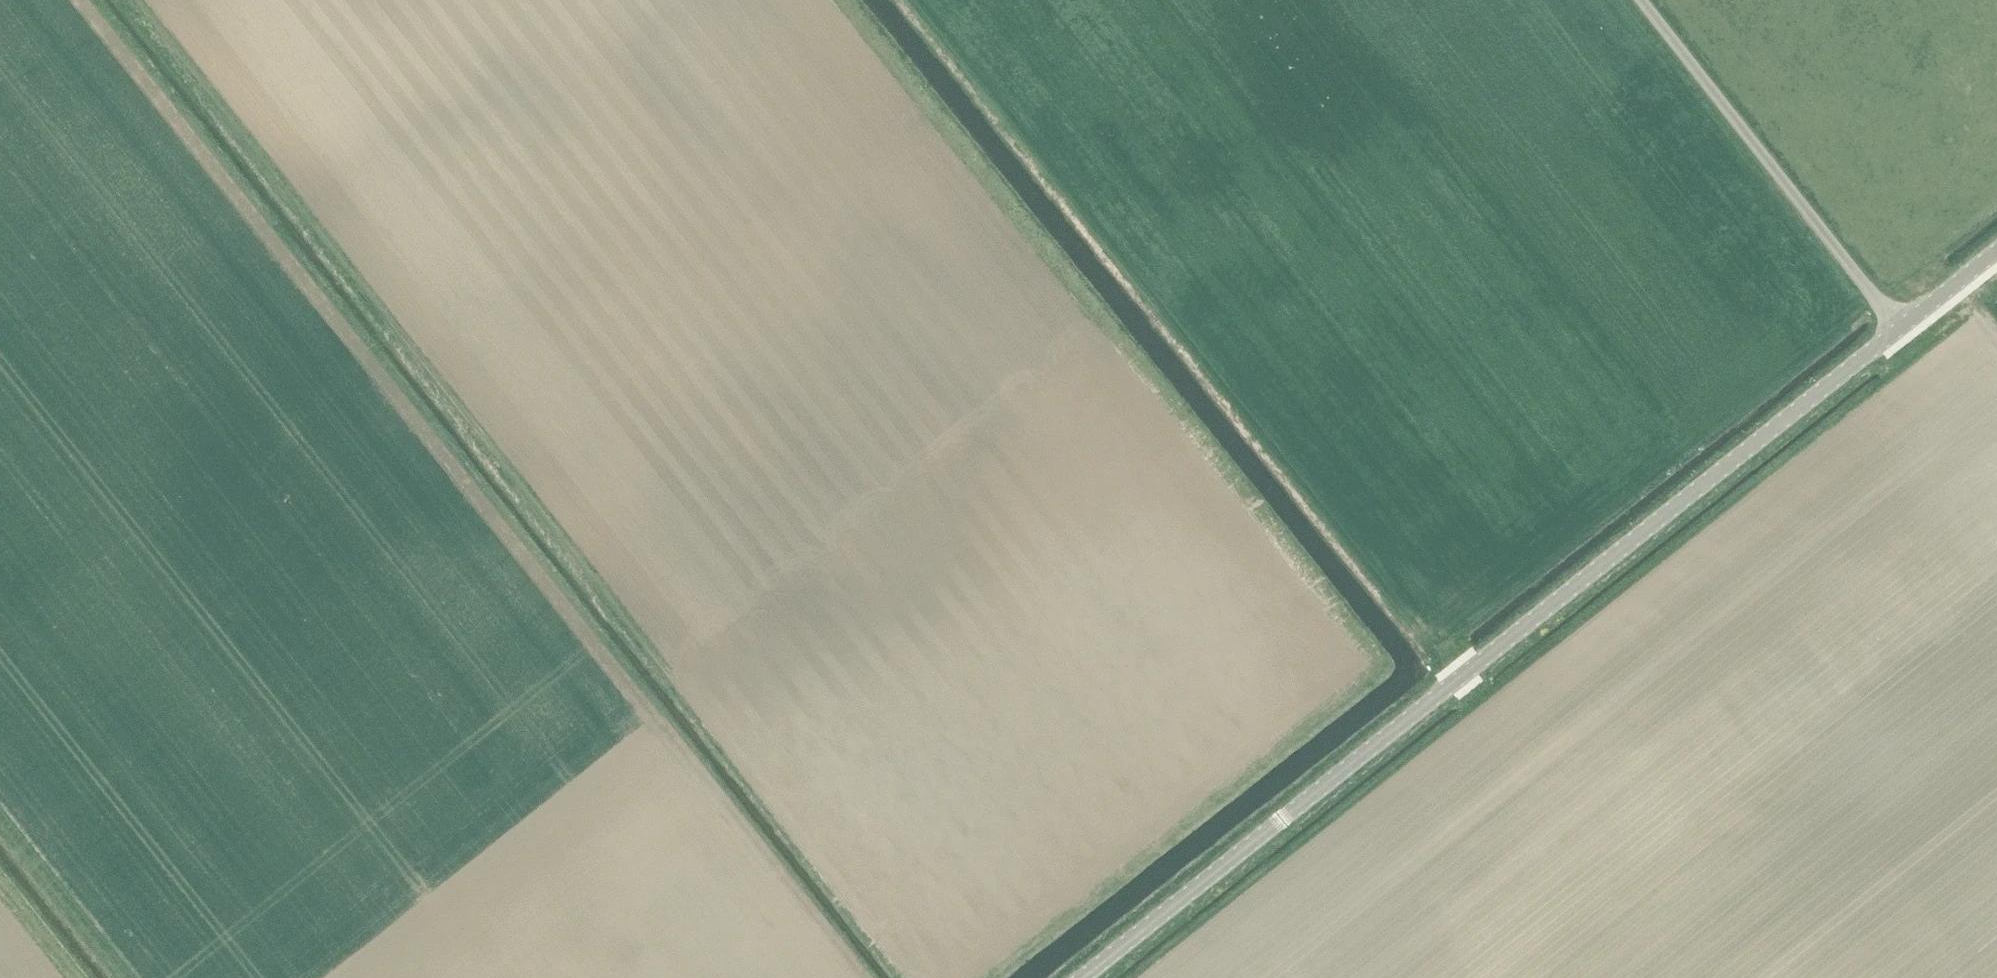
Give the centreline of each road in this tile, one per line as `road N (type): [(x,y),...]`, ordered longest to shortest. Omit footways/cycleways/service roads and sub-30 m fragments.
road 1 (unclassified): [(1085,977),(1996,249)]
road 2 (track): [(1898,327),(1639,0)]

